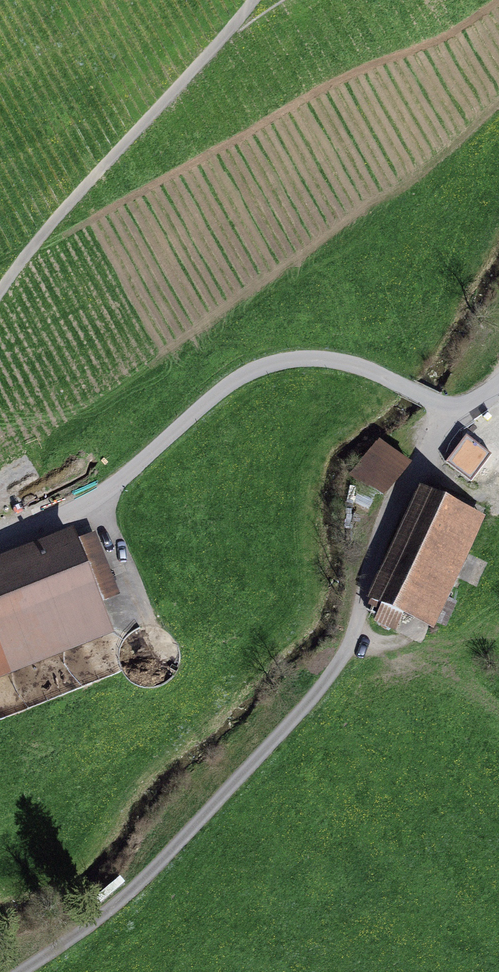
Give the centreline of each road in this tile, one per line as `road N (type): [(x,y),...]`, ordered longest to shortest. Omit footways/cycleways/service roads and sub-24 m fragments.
road 1 (unclassified): [(454,419),(405,498),(359,628),(329,678),(140,890),(21,971)]
road 2 (unclassified): [(454,419),(354,366),(297,360),(234,383),(91,505),(0,536)]

